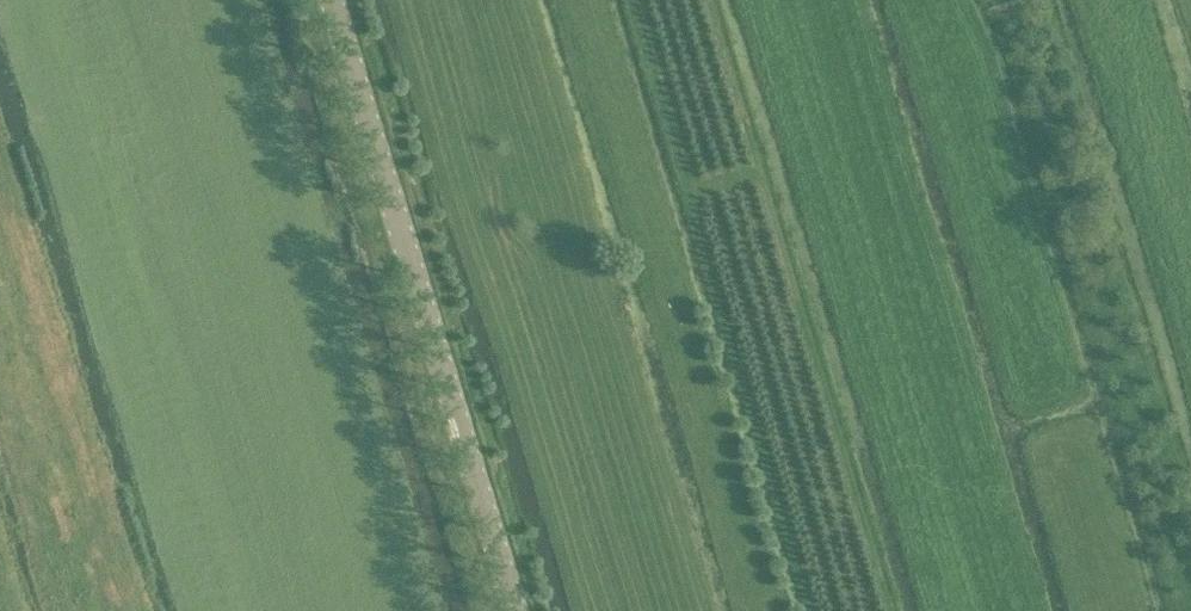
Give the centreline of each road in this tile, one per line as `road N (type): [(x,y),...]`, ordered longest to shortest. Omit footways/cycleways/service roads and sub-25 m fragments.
road 1 (unclassified): [(522,610),(341,0)]

